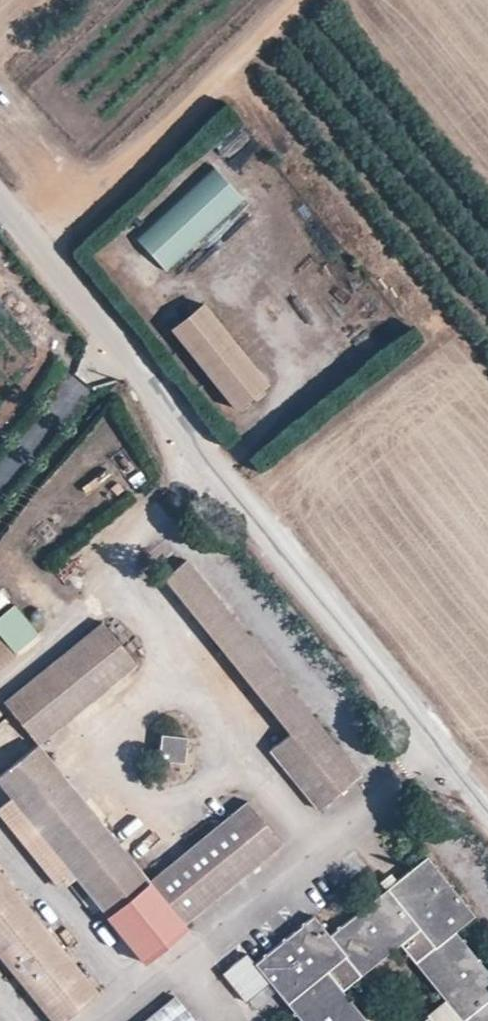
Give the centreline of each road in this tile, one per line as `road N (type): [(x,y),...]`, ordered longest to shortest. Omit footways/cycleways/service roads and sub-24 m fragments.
road 1 (tertiary): [(487,814),(0,206)]
road 2 (track): [(31,245),(136,162),(297,0)]
road 3 (track): [(111,342),(0,478)]

